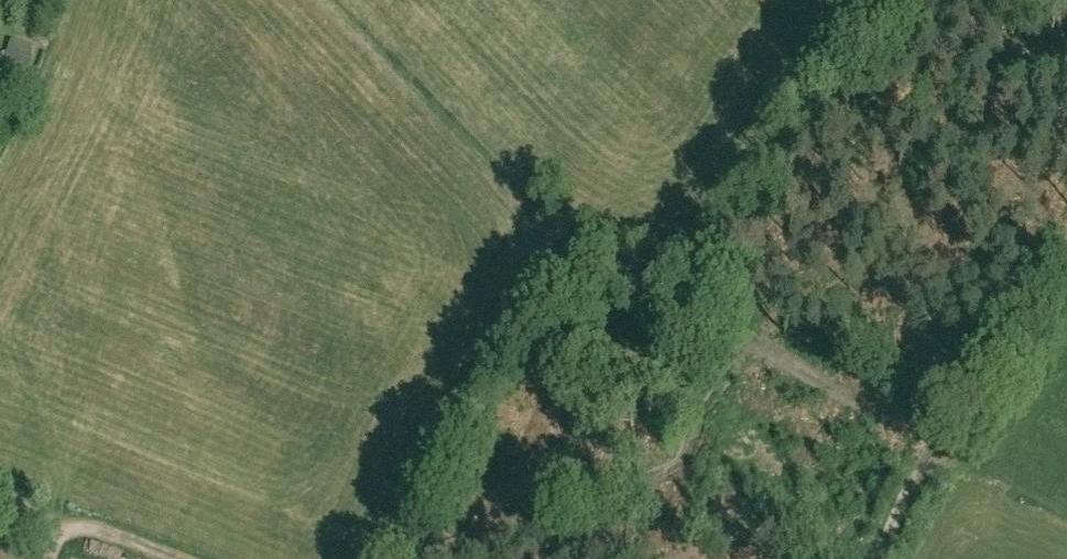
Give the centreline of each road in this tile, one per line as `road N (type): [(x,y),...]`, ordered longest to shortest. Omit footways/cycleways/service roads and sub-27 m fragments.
road 1 (track): [(1066,514),(954,455),(912,484),(876,558)]
road 2 (track): [(55,516),(174,558)]

